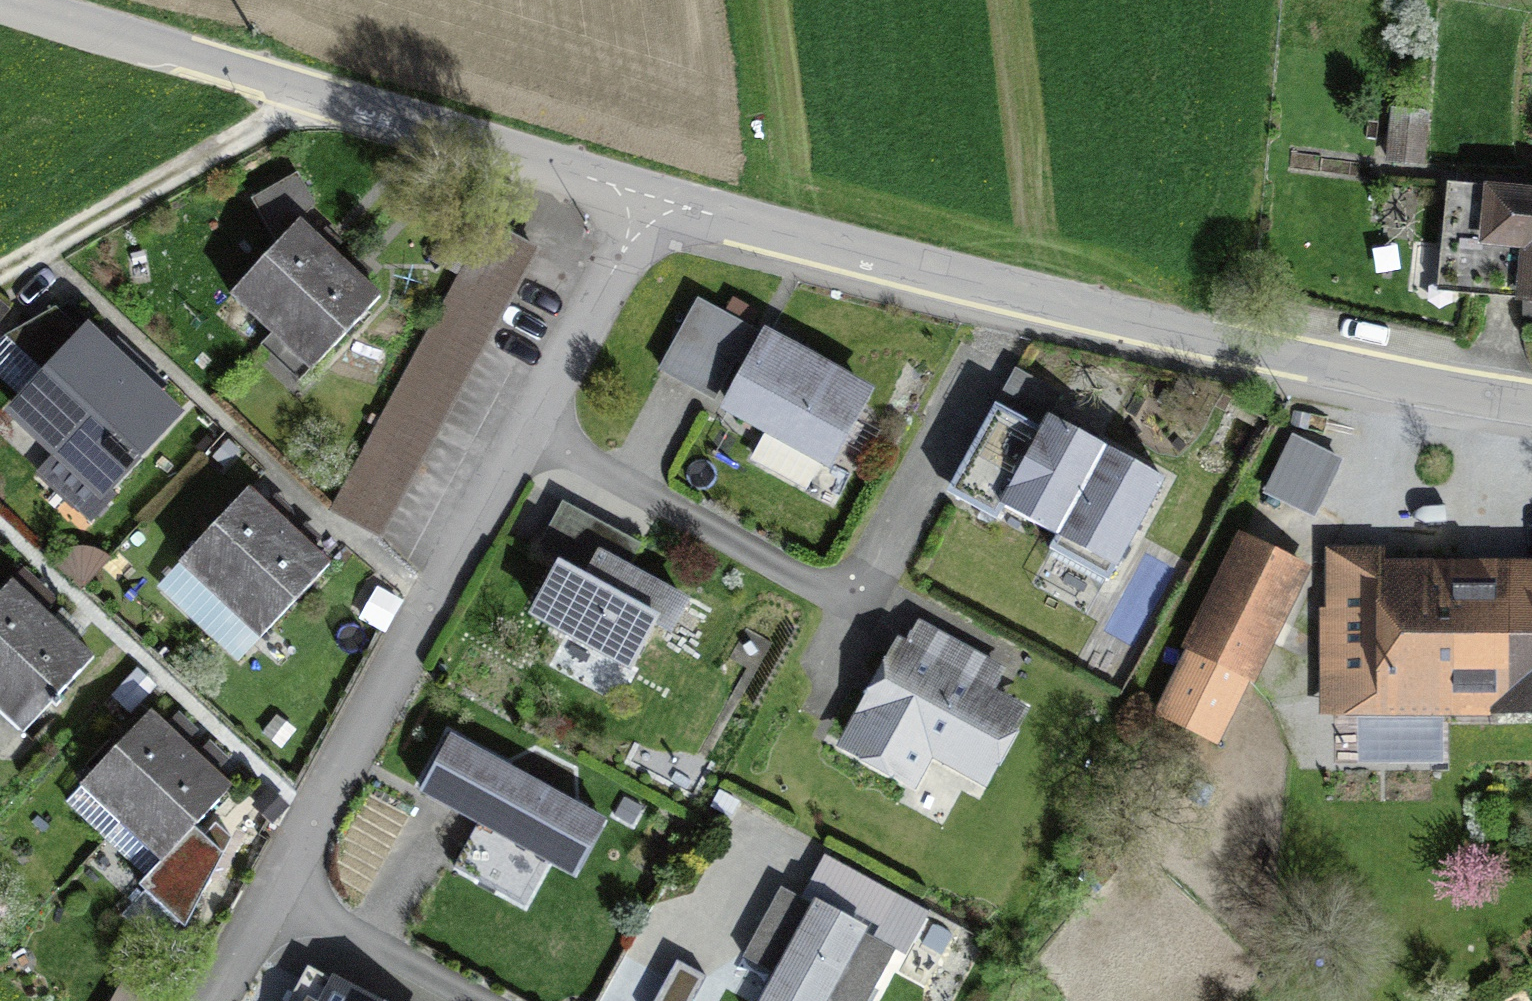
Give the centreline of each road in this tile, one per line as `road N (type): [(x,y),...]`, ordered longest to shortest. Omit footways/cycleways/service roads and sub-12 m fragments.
road 1 (unclassified): [(219,1000),(610,172)]
road 2 (unclassified): [(1277,348),(1002,289),(610,172)]
road 3 (unclassified): [(610,172),(1,0)]
road 4 (track): [(329,92),(0,286)]
road 5 (residential): [(1531,394),(1277,348)]

